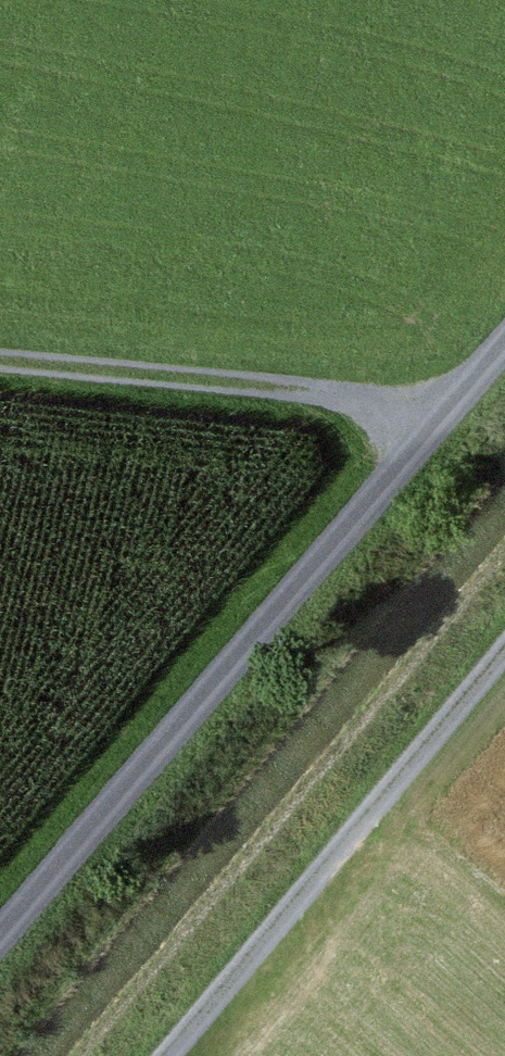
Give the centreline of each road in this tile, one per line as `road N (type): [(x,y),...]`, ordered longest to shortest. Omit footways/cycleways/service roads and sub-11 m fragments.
road 1 (track): [(504,334),(0,934)]
road 2 (track): [(504,646),(162,1055)]
road 3 (track): [(0,361),(442,408)]

